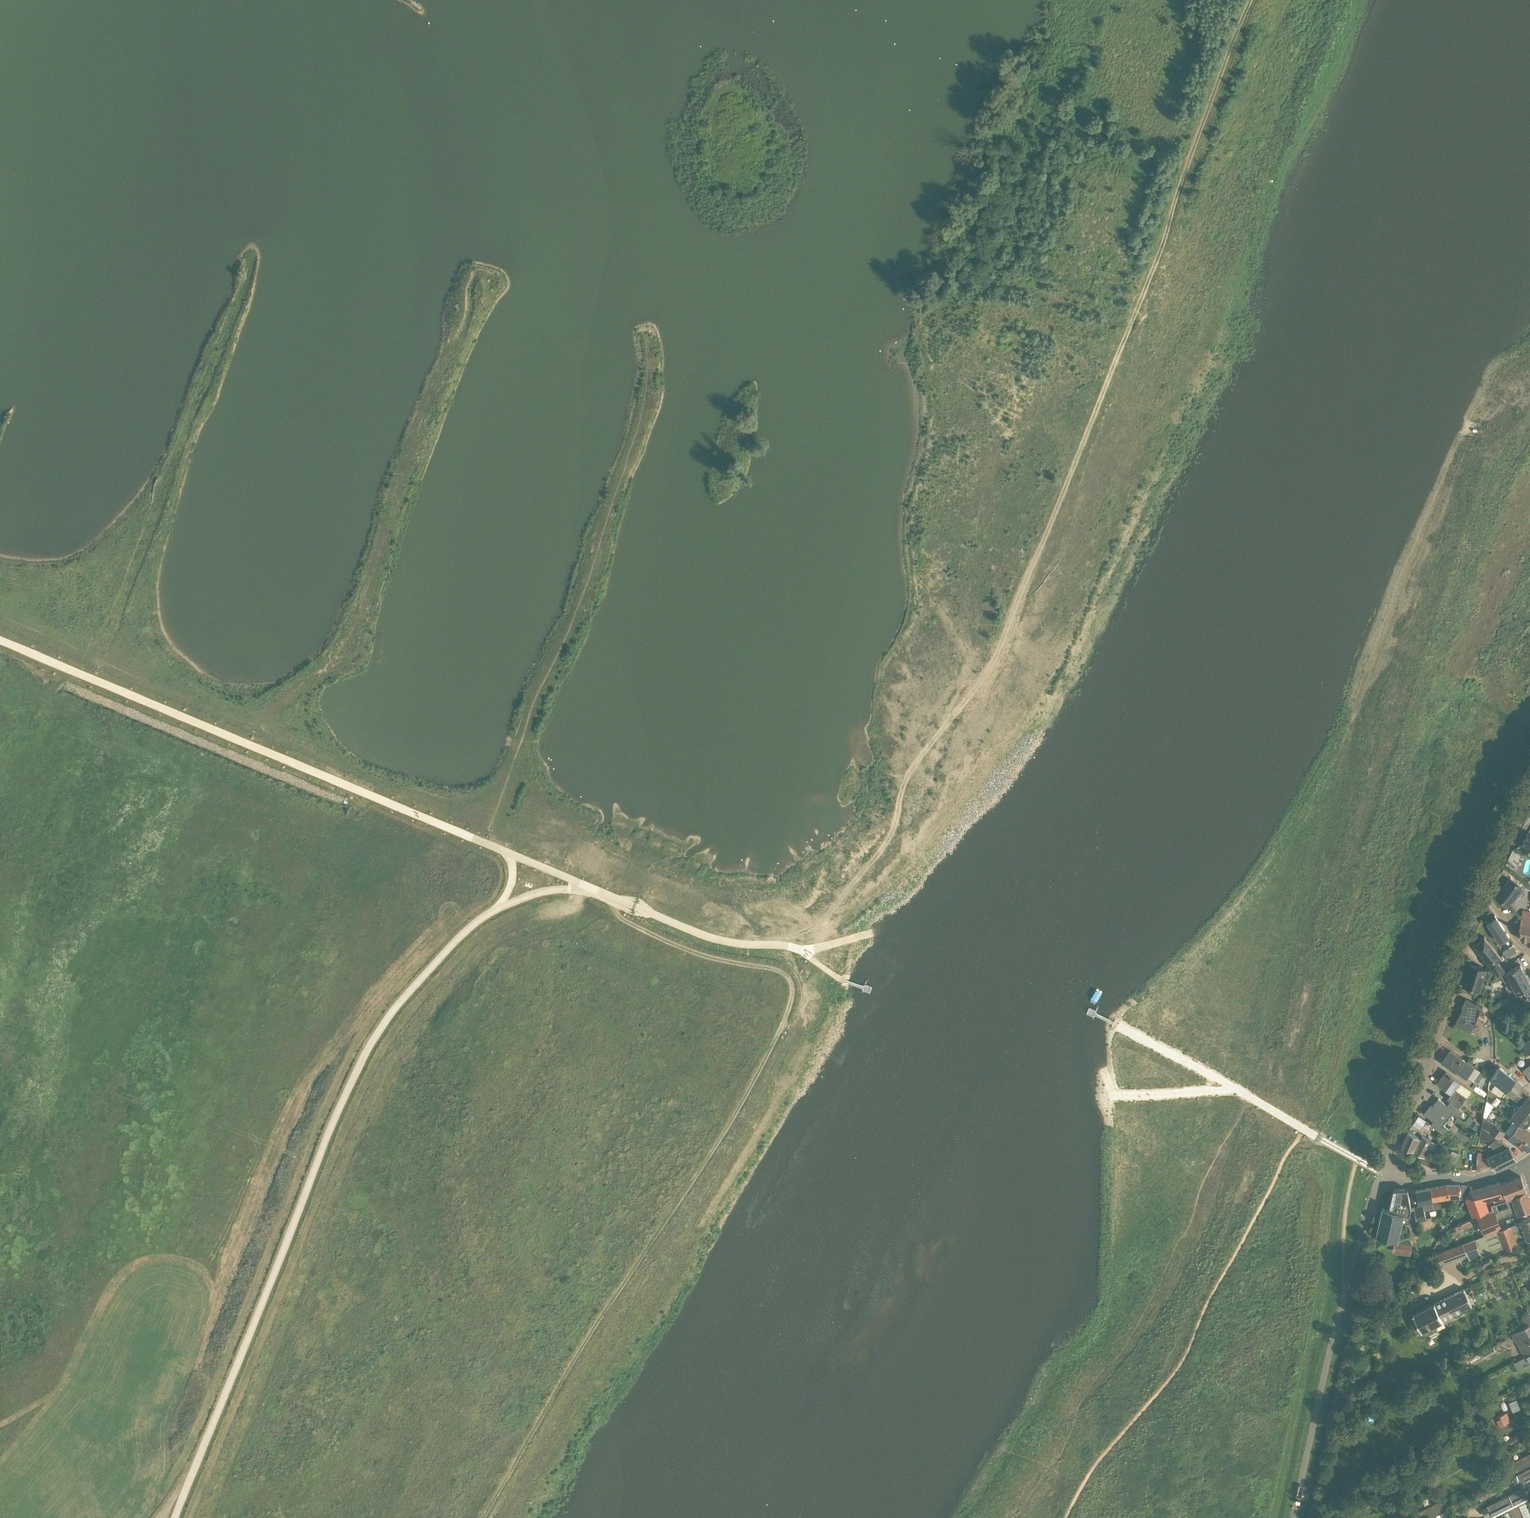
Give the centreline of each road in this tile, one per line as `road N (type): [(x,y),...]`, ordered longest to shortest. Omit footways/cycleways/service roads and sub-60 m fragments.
road 1 (unclassified): [(1292,1517),(1344,1298),(1384,1174)]
road 2 (unclassified): [(1384,1174),(1486,894)]
road 3 (unclassified): [(1384,1174),(1477,1180),(1525,1164)]
road 4 (track): [(1344,1298),(1346,1206),(1357,1159)]

